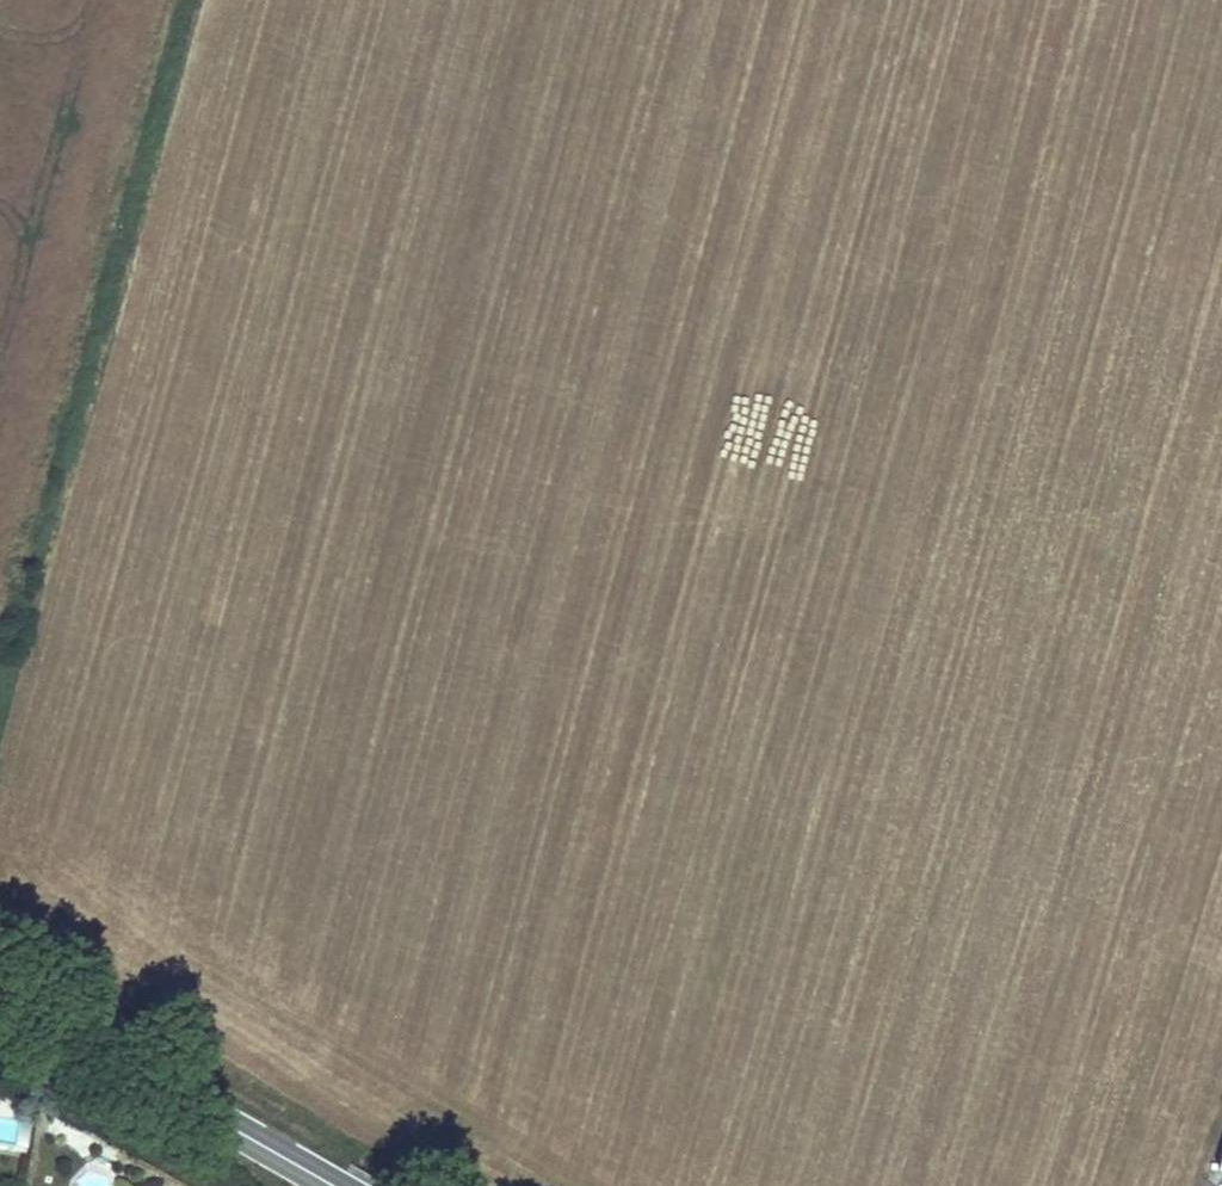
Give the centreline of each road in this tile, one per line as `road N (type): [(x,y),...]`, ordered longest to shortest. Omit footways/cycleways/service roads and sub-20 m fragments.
road 1 (secondary): [(331,1185),(0,996)]

